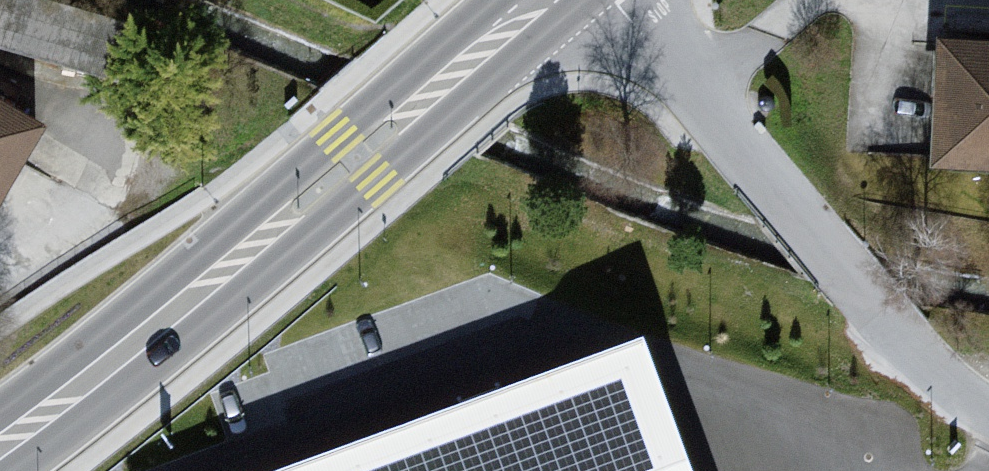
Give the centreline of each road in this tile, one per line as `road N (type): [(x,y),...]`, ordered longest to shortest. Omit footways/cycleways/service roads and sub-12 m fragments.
road 1 (secondary): [(15,470),(249,290),(589,0)]
road 2 (secondary): [(490,0),(276,192),(0,410)]
road 3 (residential): [(614,0),(932,385),(988,411)]

